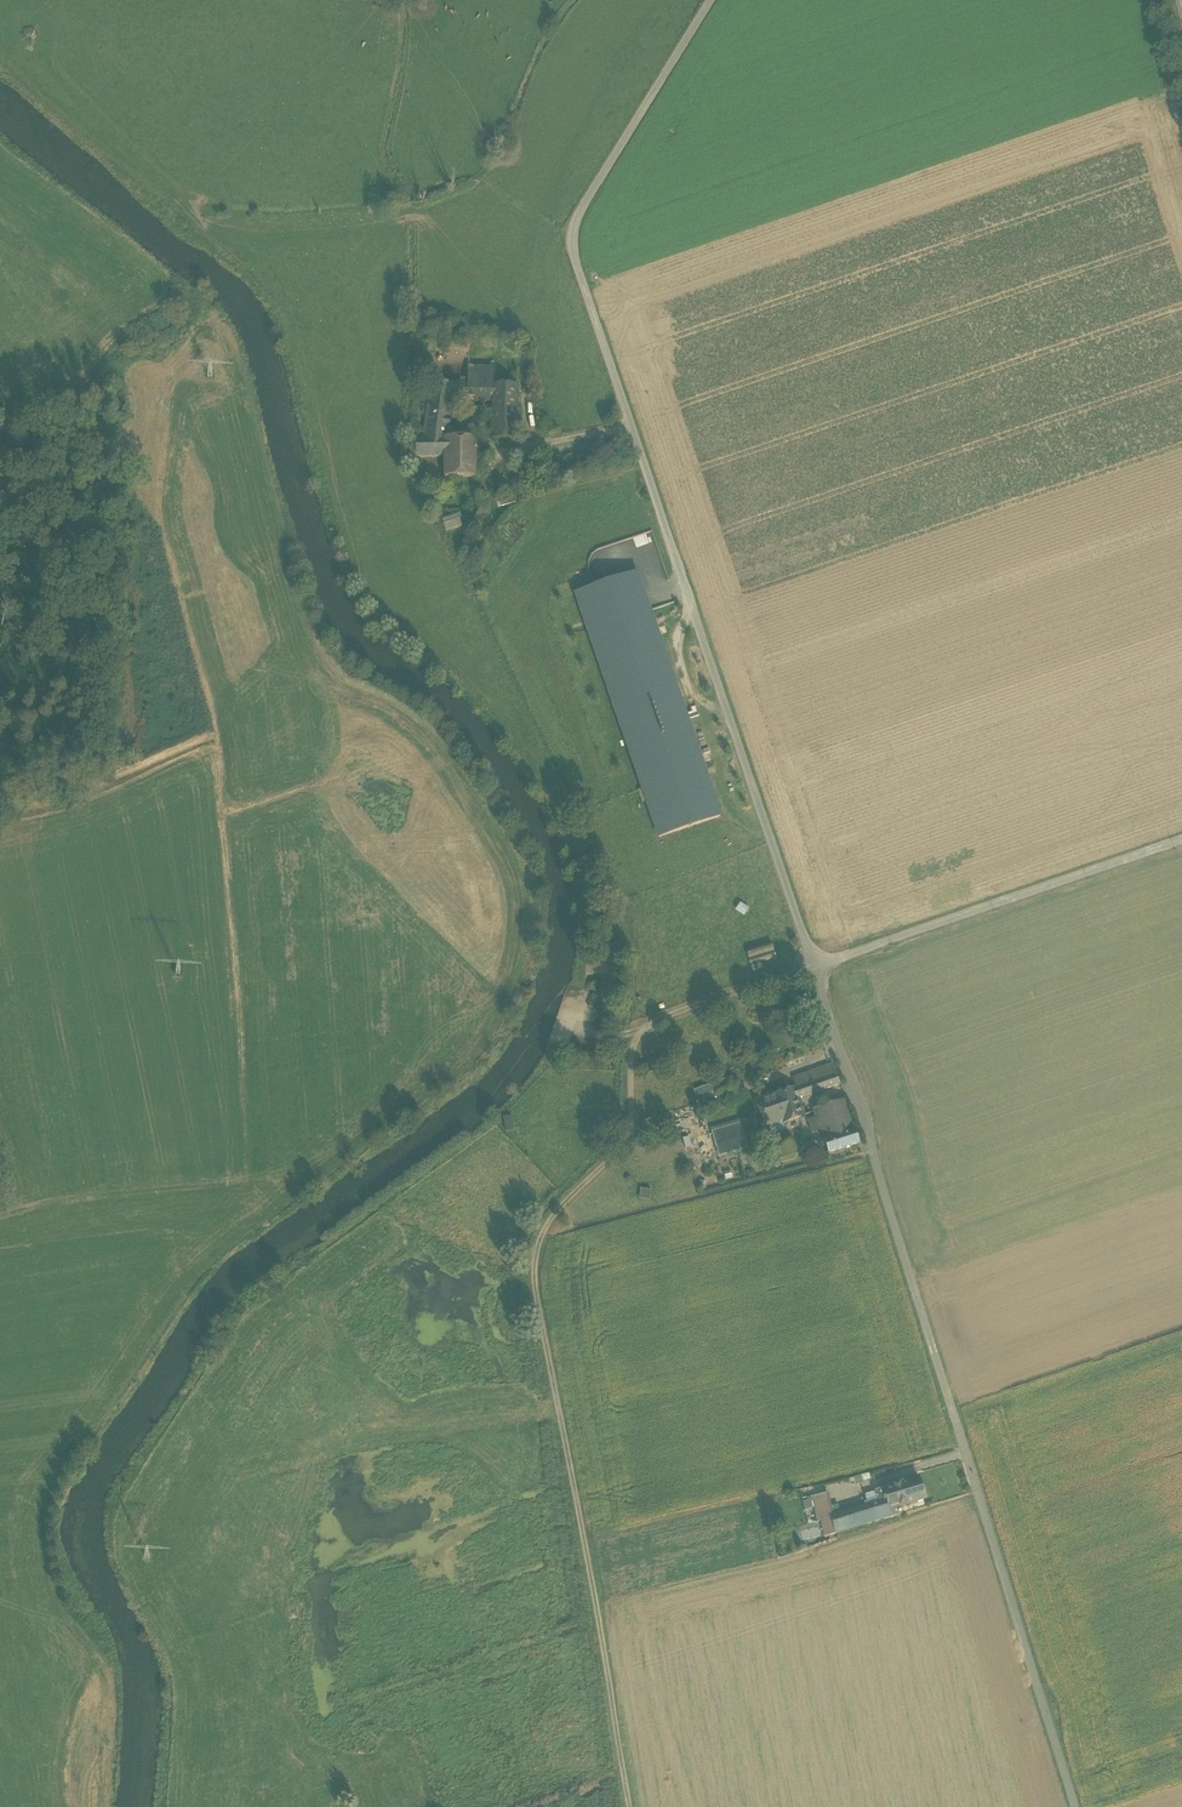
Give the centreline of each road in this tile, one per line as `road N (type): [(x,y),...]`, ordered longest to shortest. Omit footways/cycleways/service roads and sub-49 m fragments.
road 1 (unclassified): [(711,0),(567,236),(814,969),(1074,1806)]
road 2 (track): [(636,1032),(631,1139),(543,1229),(531,1267),(630,1806)]
road 3 (track): [(1181,844),(636,1032)]

